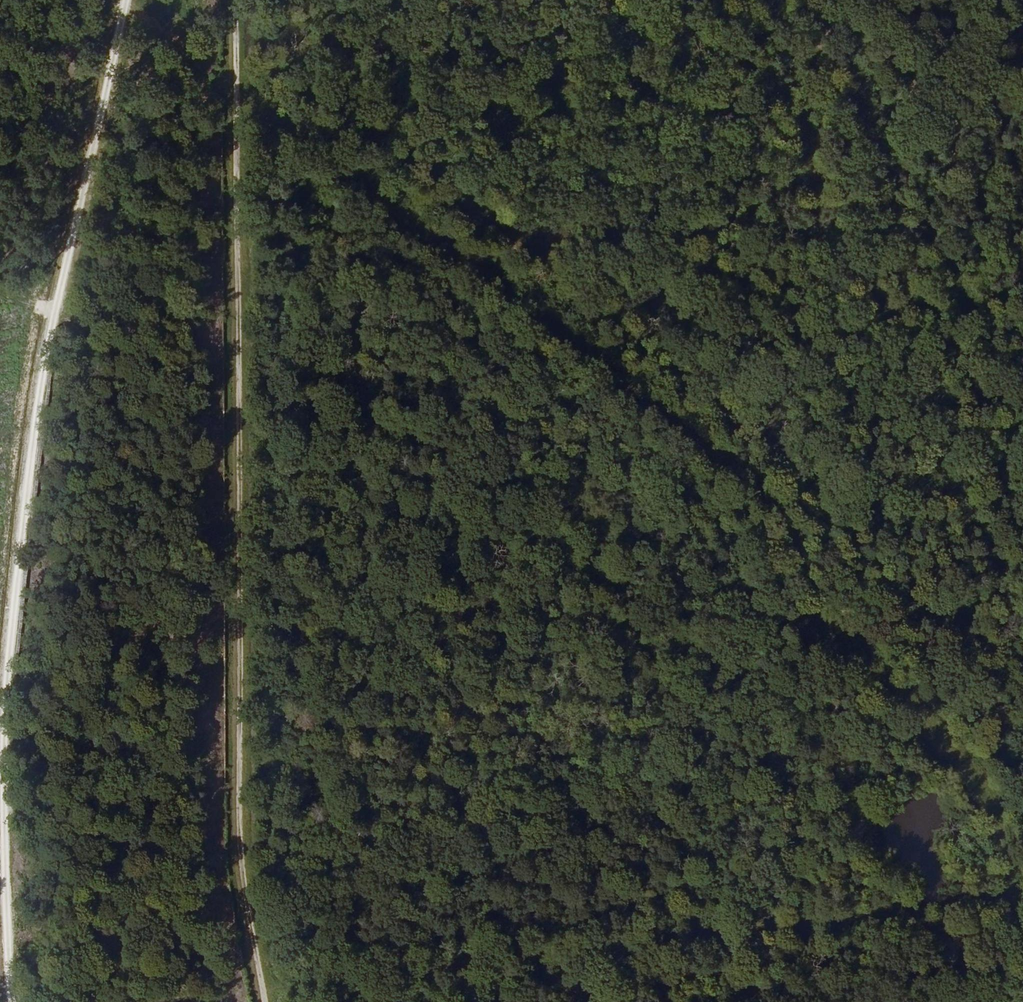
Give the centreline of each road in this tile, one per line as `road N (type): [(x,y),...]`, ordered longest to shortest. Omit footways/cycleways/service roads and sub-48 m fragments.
road 1 (track): [(250,95),(663,395),(796,513),(836,596),(1000,793),(1022,865)]
road 2 (track): [(16,1001),(8,697),(58,287),(132,0)]
road 3 (track): [(250,95),(251,897),(268,1001)]
road 4 (track): [(1022,911),(972,899),(266,992)]
road 5 (track): [(872,0),(1022,246)]

